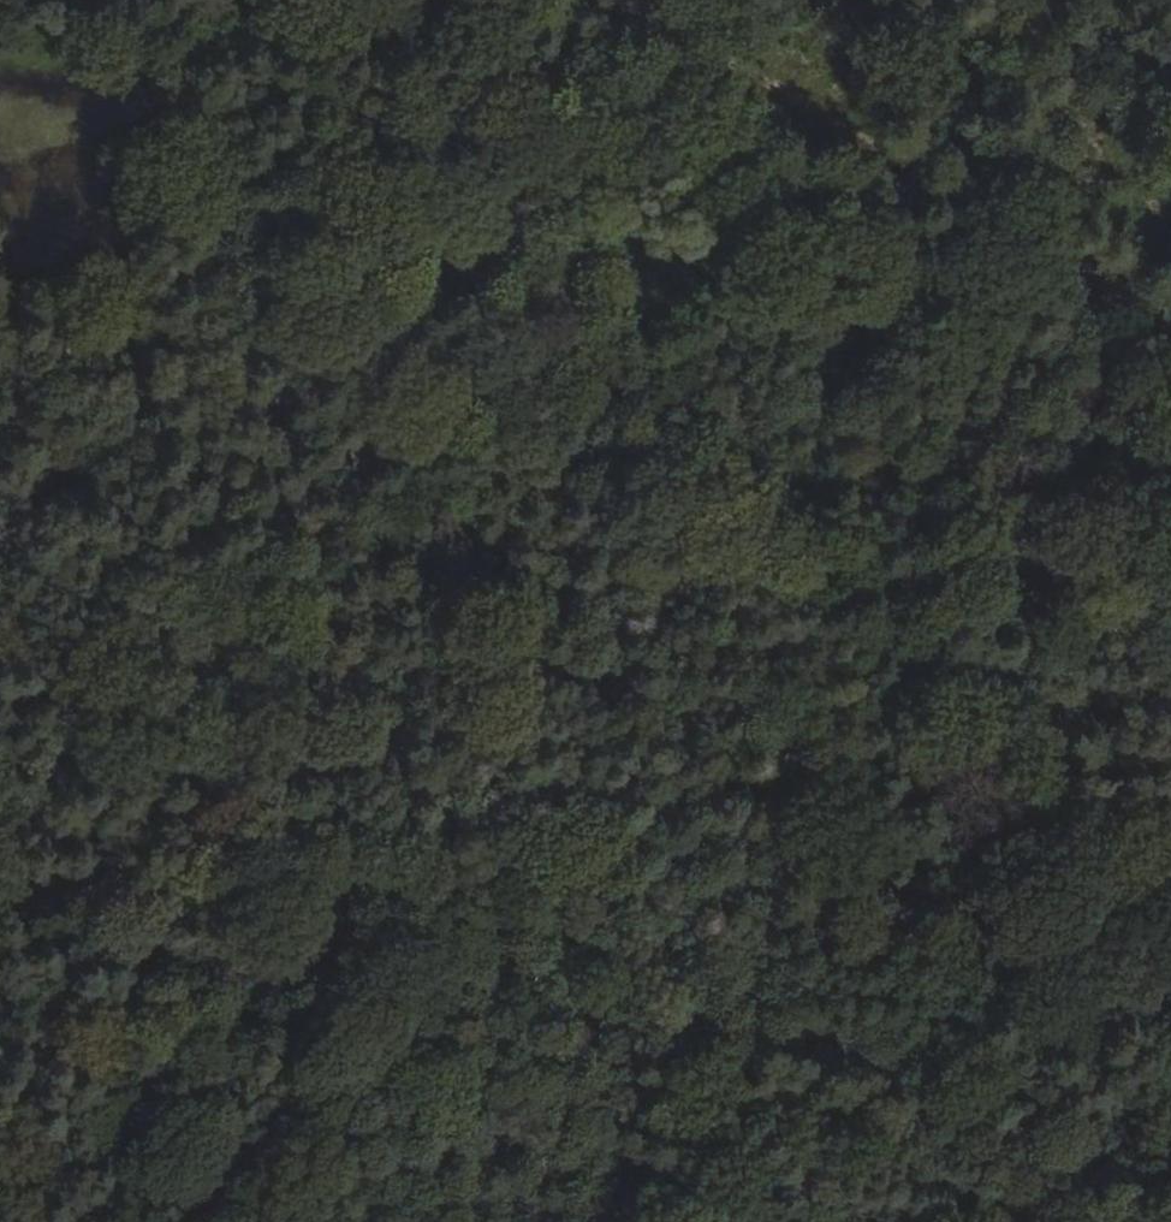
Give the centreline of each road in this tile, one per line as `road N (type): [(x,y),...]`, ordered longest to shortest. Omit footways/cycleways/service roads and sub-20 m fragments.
road 1 (track): [(1170,347),(595,0)]

